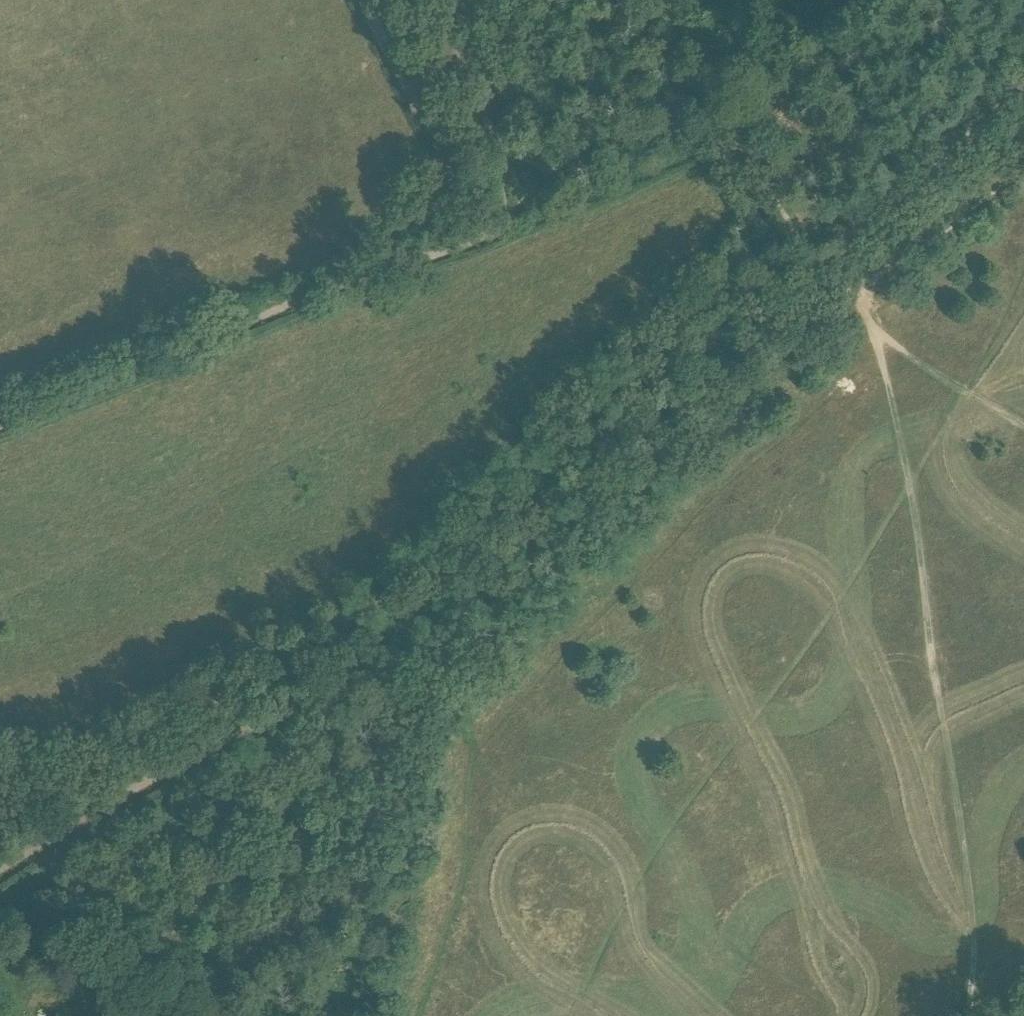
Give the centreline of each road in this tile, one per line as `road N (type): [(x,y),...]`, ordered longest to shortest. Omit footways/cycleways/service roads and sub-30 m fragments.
road 1 (track): [(0,858),(254,721),(454,628),(666,429),(819,267)]

